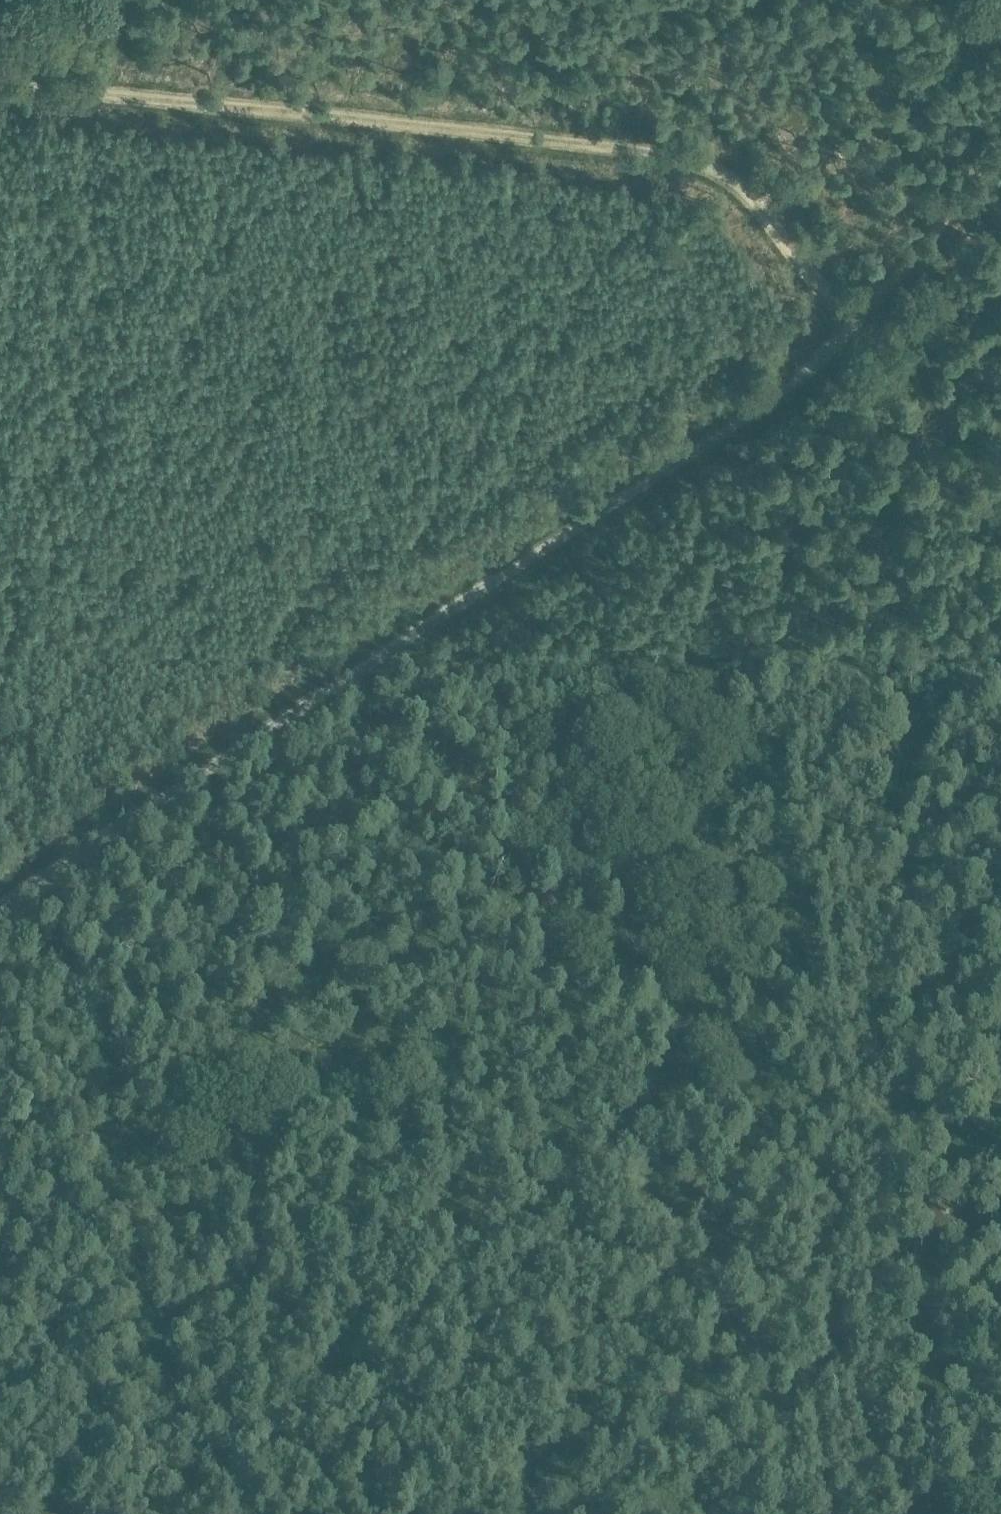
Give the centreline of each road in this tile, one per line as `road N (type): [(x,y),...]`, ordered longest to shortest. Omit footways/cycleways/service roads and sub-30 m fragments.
road 1 (track): [(1000,148),(860,318),(793,384),(0,905)]
road 2 (track): [(860,318),(825,292),(736,185),(693,163),(0,75)]

